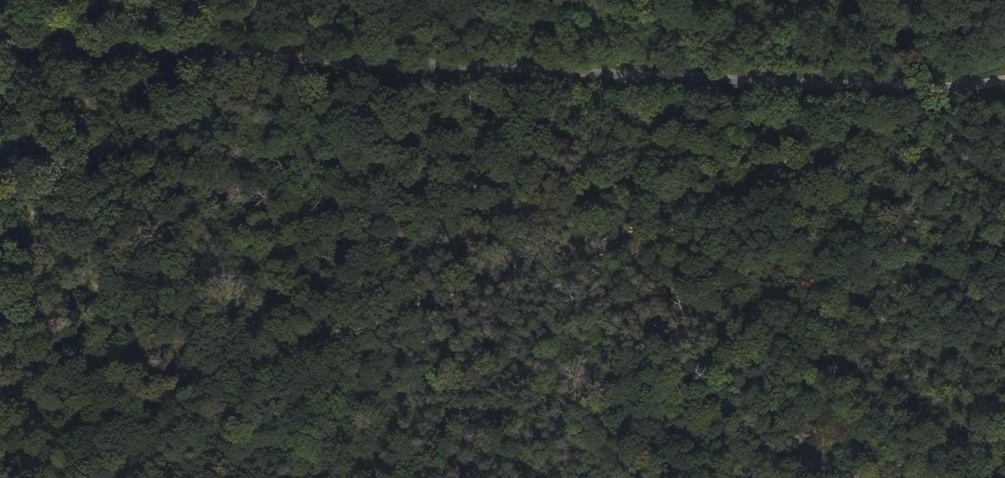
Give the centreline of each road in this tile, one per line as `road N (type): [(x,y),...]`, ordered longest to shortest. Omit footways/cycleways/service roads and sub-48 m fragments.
road 1 (track): [(0,463),(925,118),(968,87)]
road 2 (unclassified): [(0,42),(968,87),(1004,78)]

